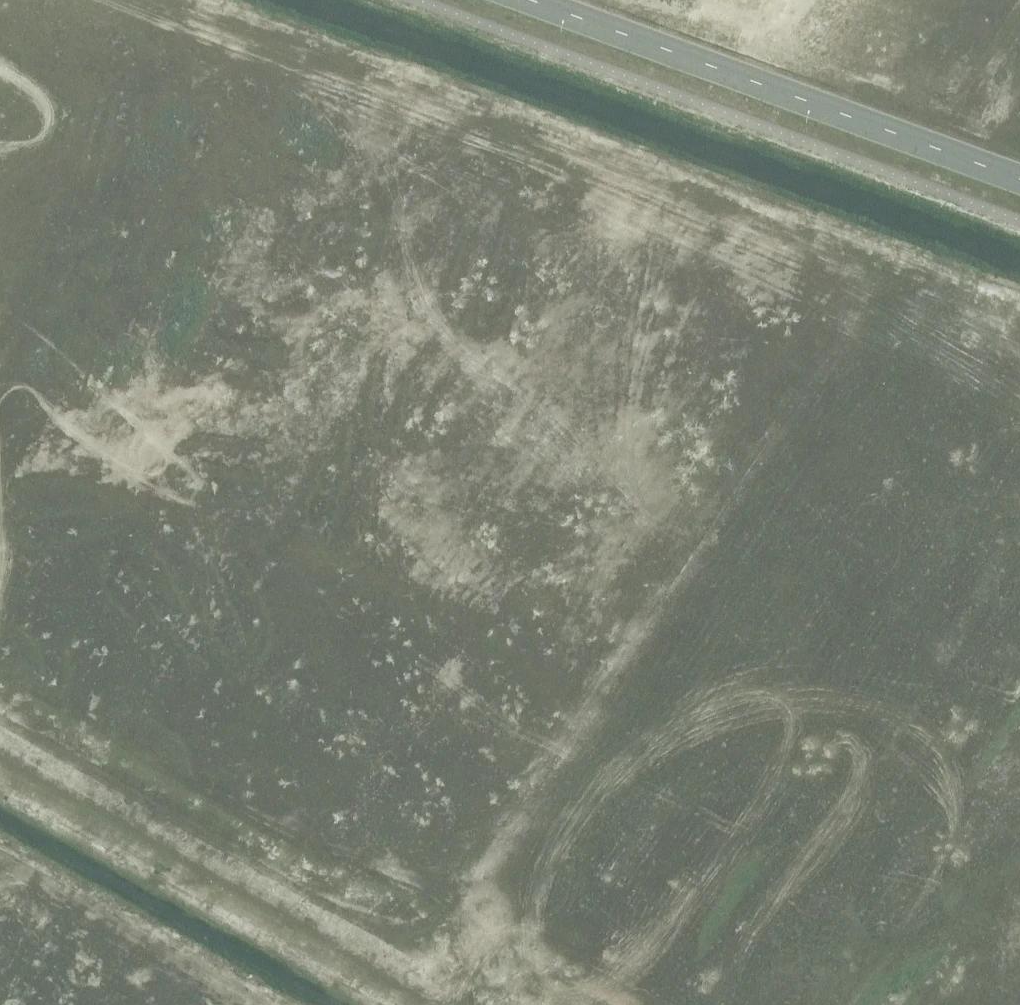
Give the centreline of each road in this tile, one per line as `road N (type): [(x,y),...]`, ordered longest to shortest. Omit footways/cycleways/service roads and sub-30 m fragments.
road 1 (unclassified): [(530,0),(1019,179)]

